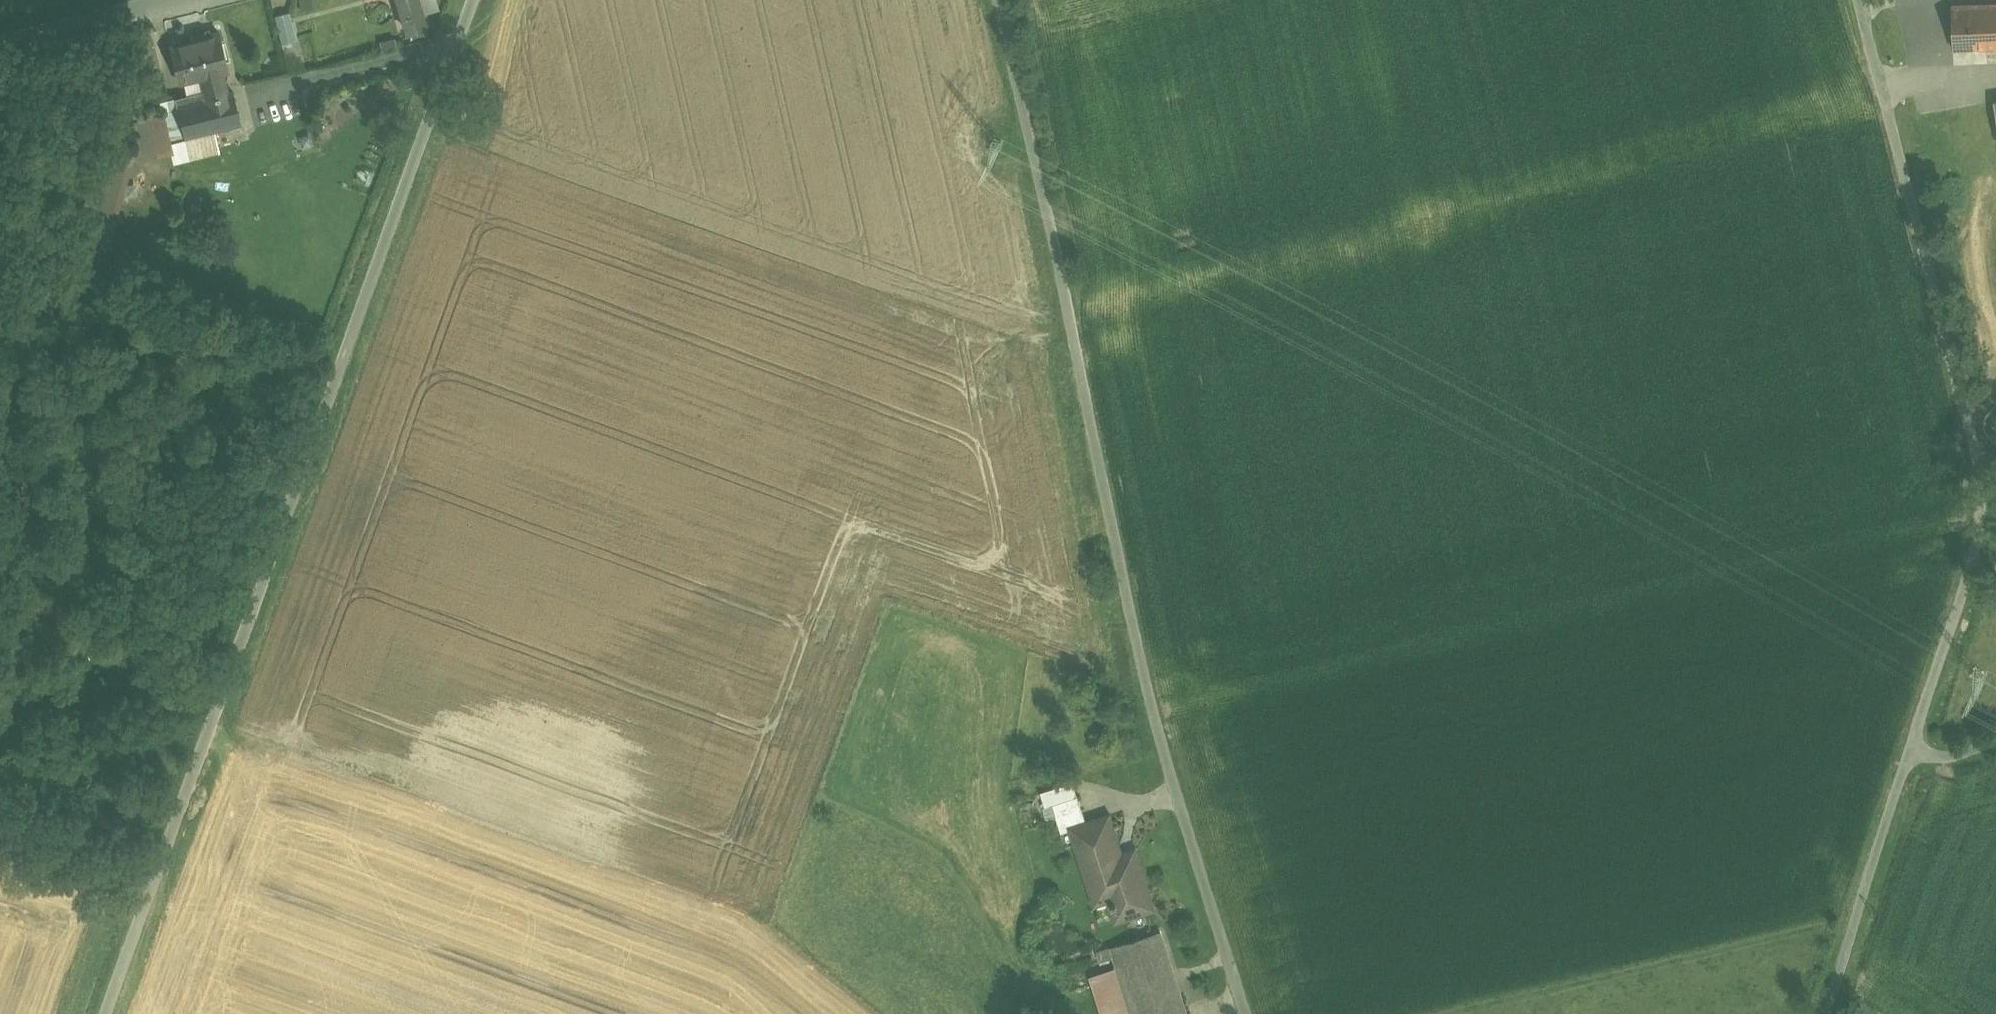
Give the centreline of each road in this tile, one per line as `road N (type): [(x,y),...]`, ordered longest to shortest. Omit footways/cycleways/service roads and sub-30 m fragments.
road 1 (unclassified): [(469,0),(108,1013)]
road 2 (unclassified): [(1252,1013),(1132,584),(1003,0)]
road 3 (unclassified): [(1864,0),(1983,463),(1965,617),(1925,753)]
road 4 (unclassified): [(1925,753),(1836,1013)]
road 5 (unclassified): [(0,43),(175,0)]

